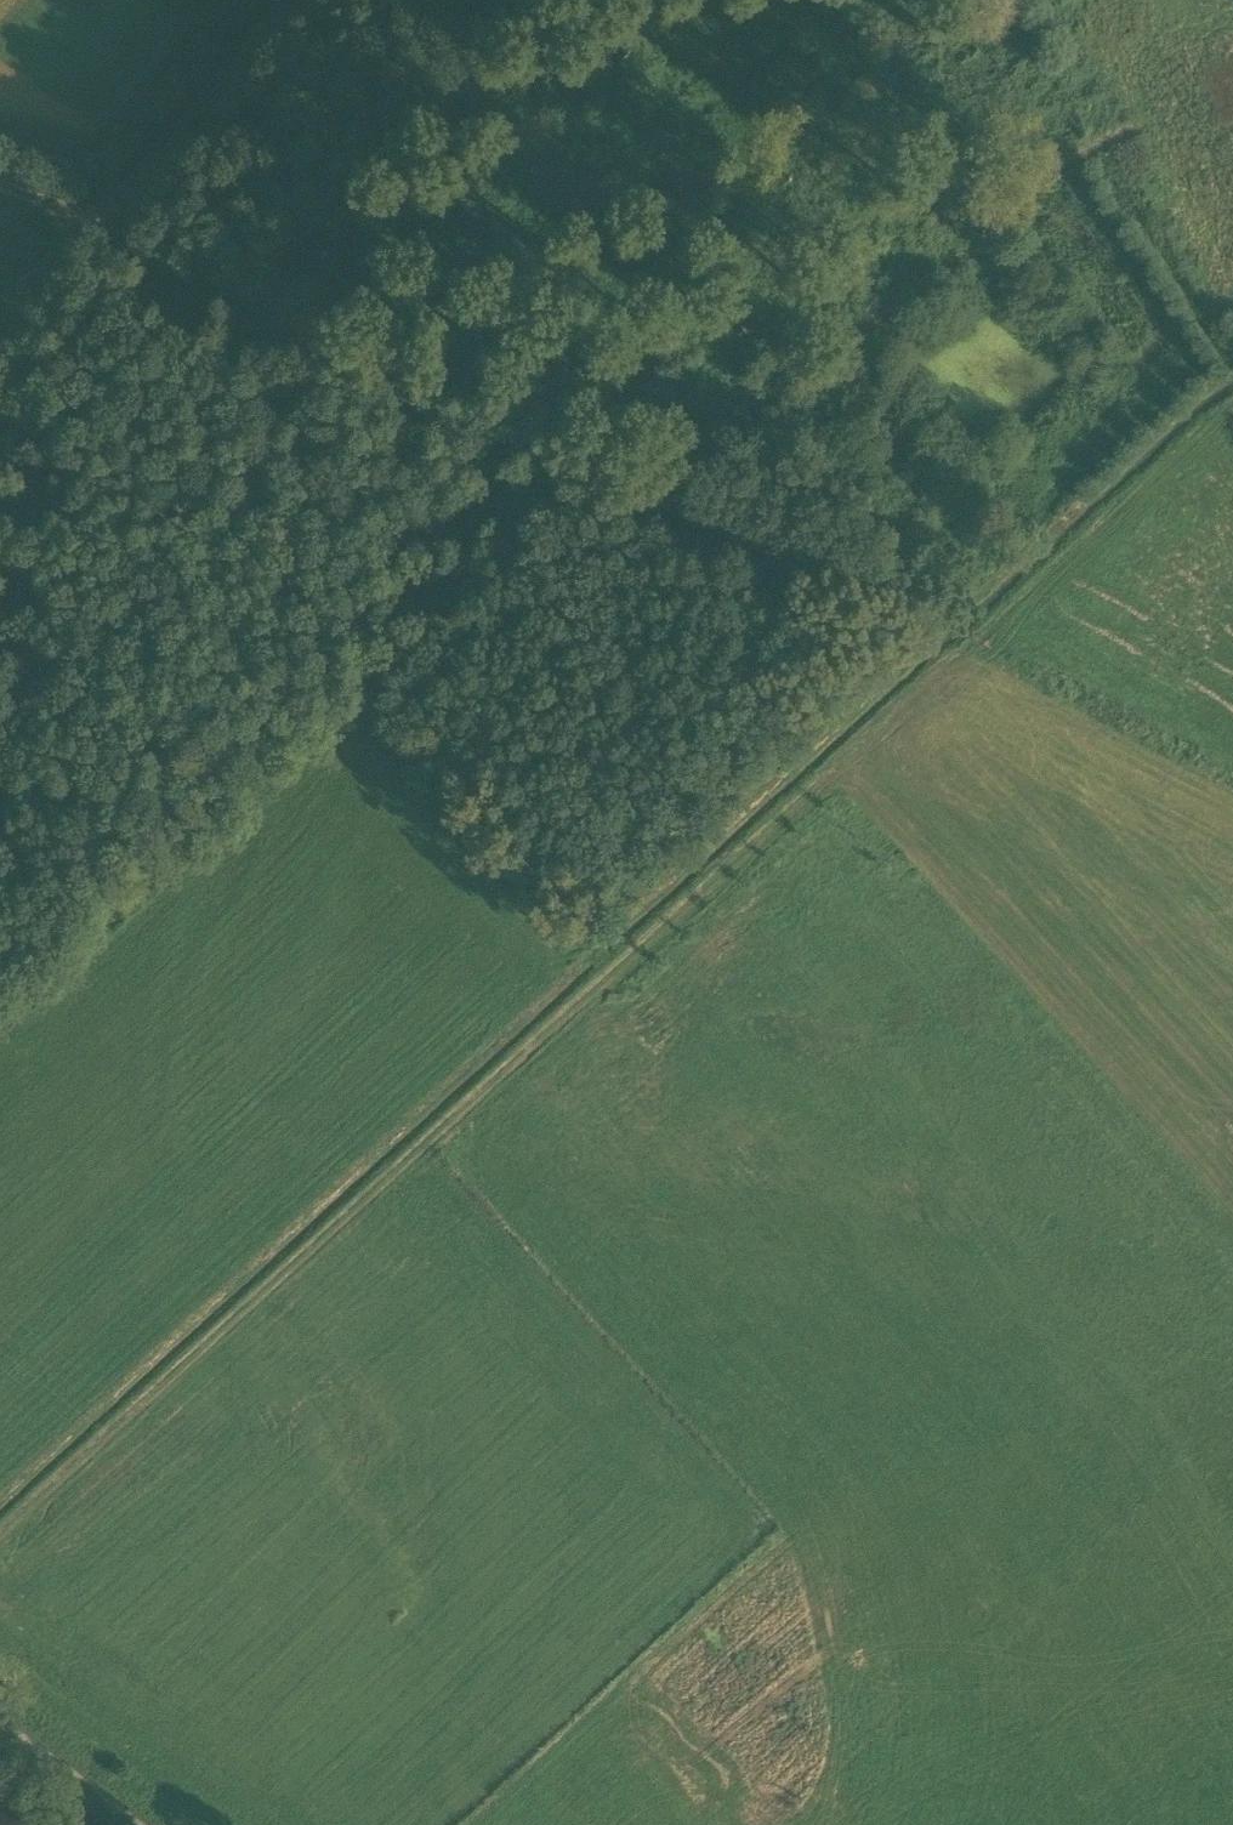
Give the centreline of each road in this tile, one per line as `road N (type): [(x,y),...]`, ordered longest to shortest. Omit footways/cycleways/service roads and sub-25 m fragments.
road 1 (track): [(0,1533),(823,779)]
road 2 (track): [(0,301),(94,218),(281,0)]
road 3 (track): [(131,1824),(0,1724)]

